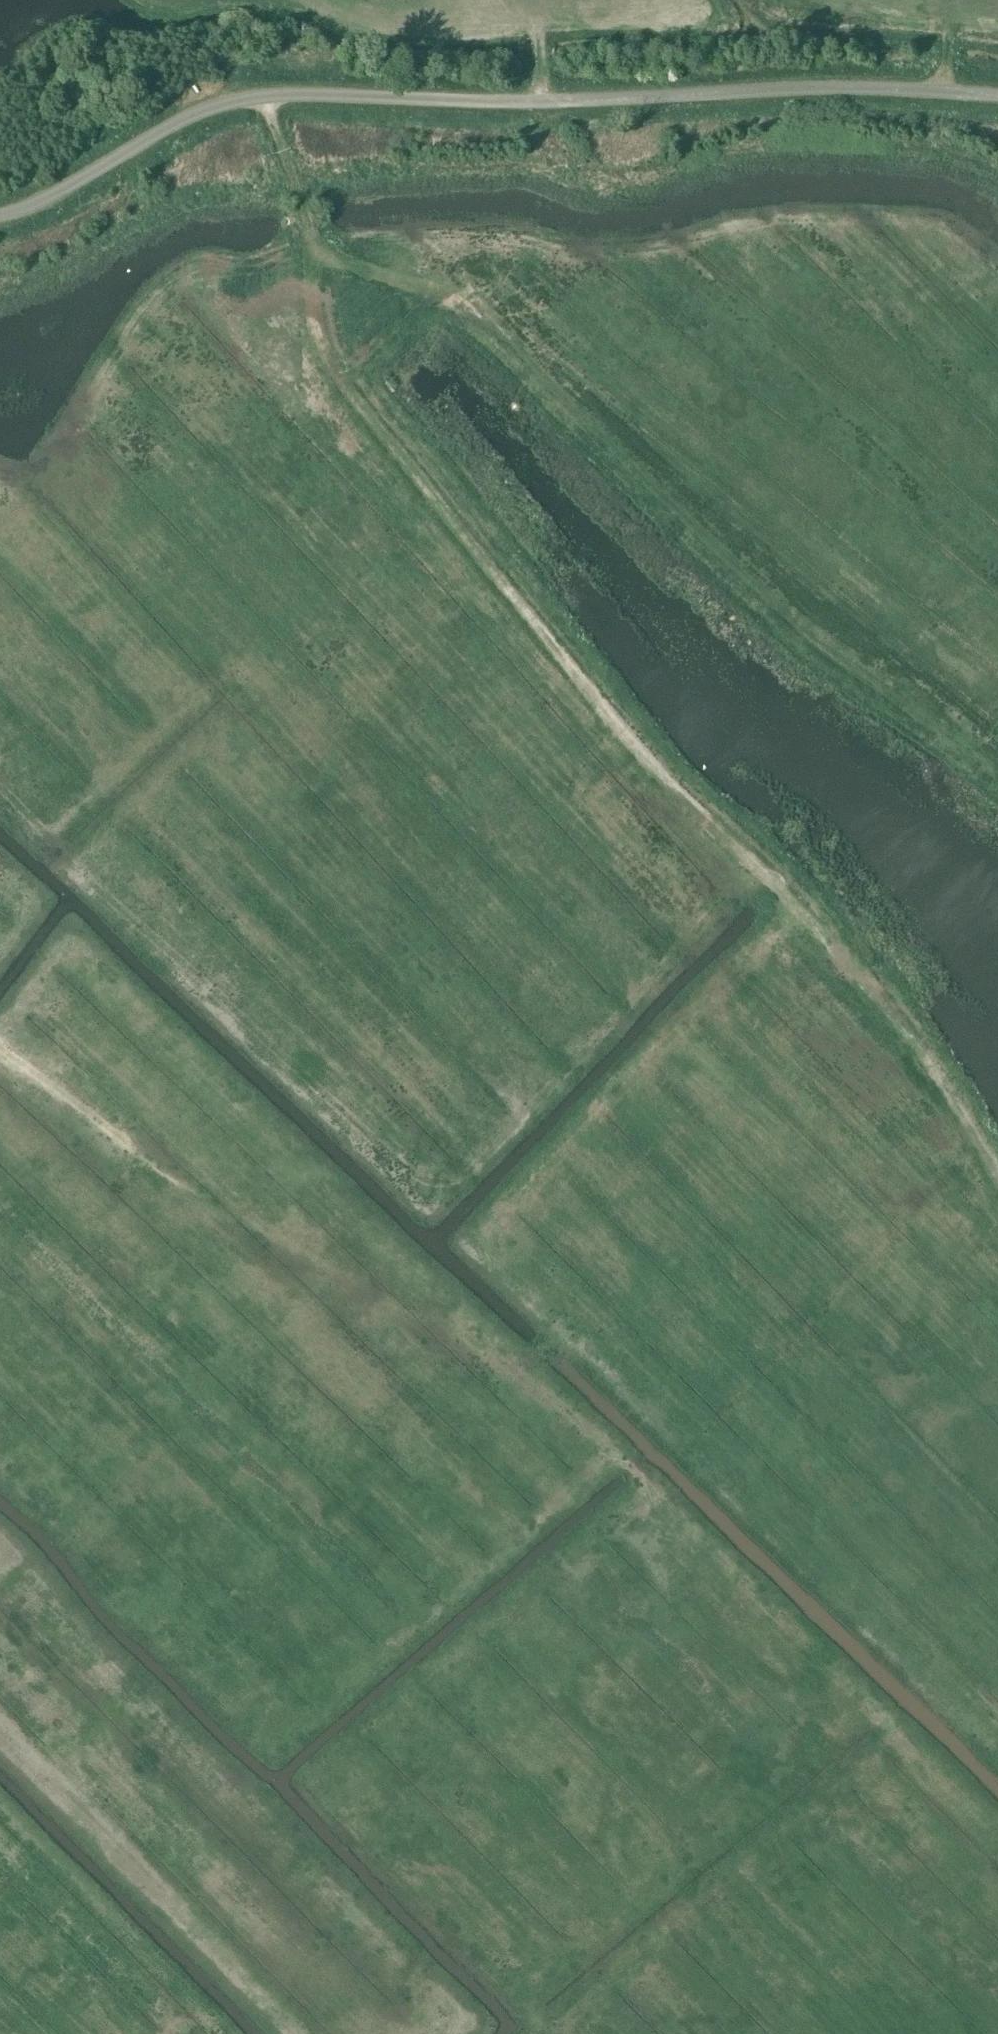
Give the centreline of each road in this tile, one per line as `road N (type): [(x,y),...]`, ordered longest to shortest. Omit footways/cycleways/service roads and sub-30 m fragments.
road 1 (unclassified): [(997,98),(788,94),(622,106),(258,97),(164,130),(85,188),(0,219)]

